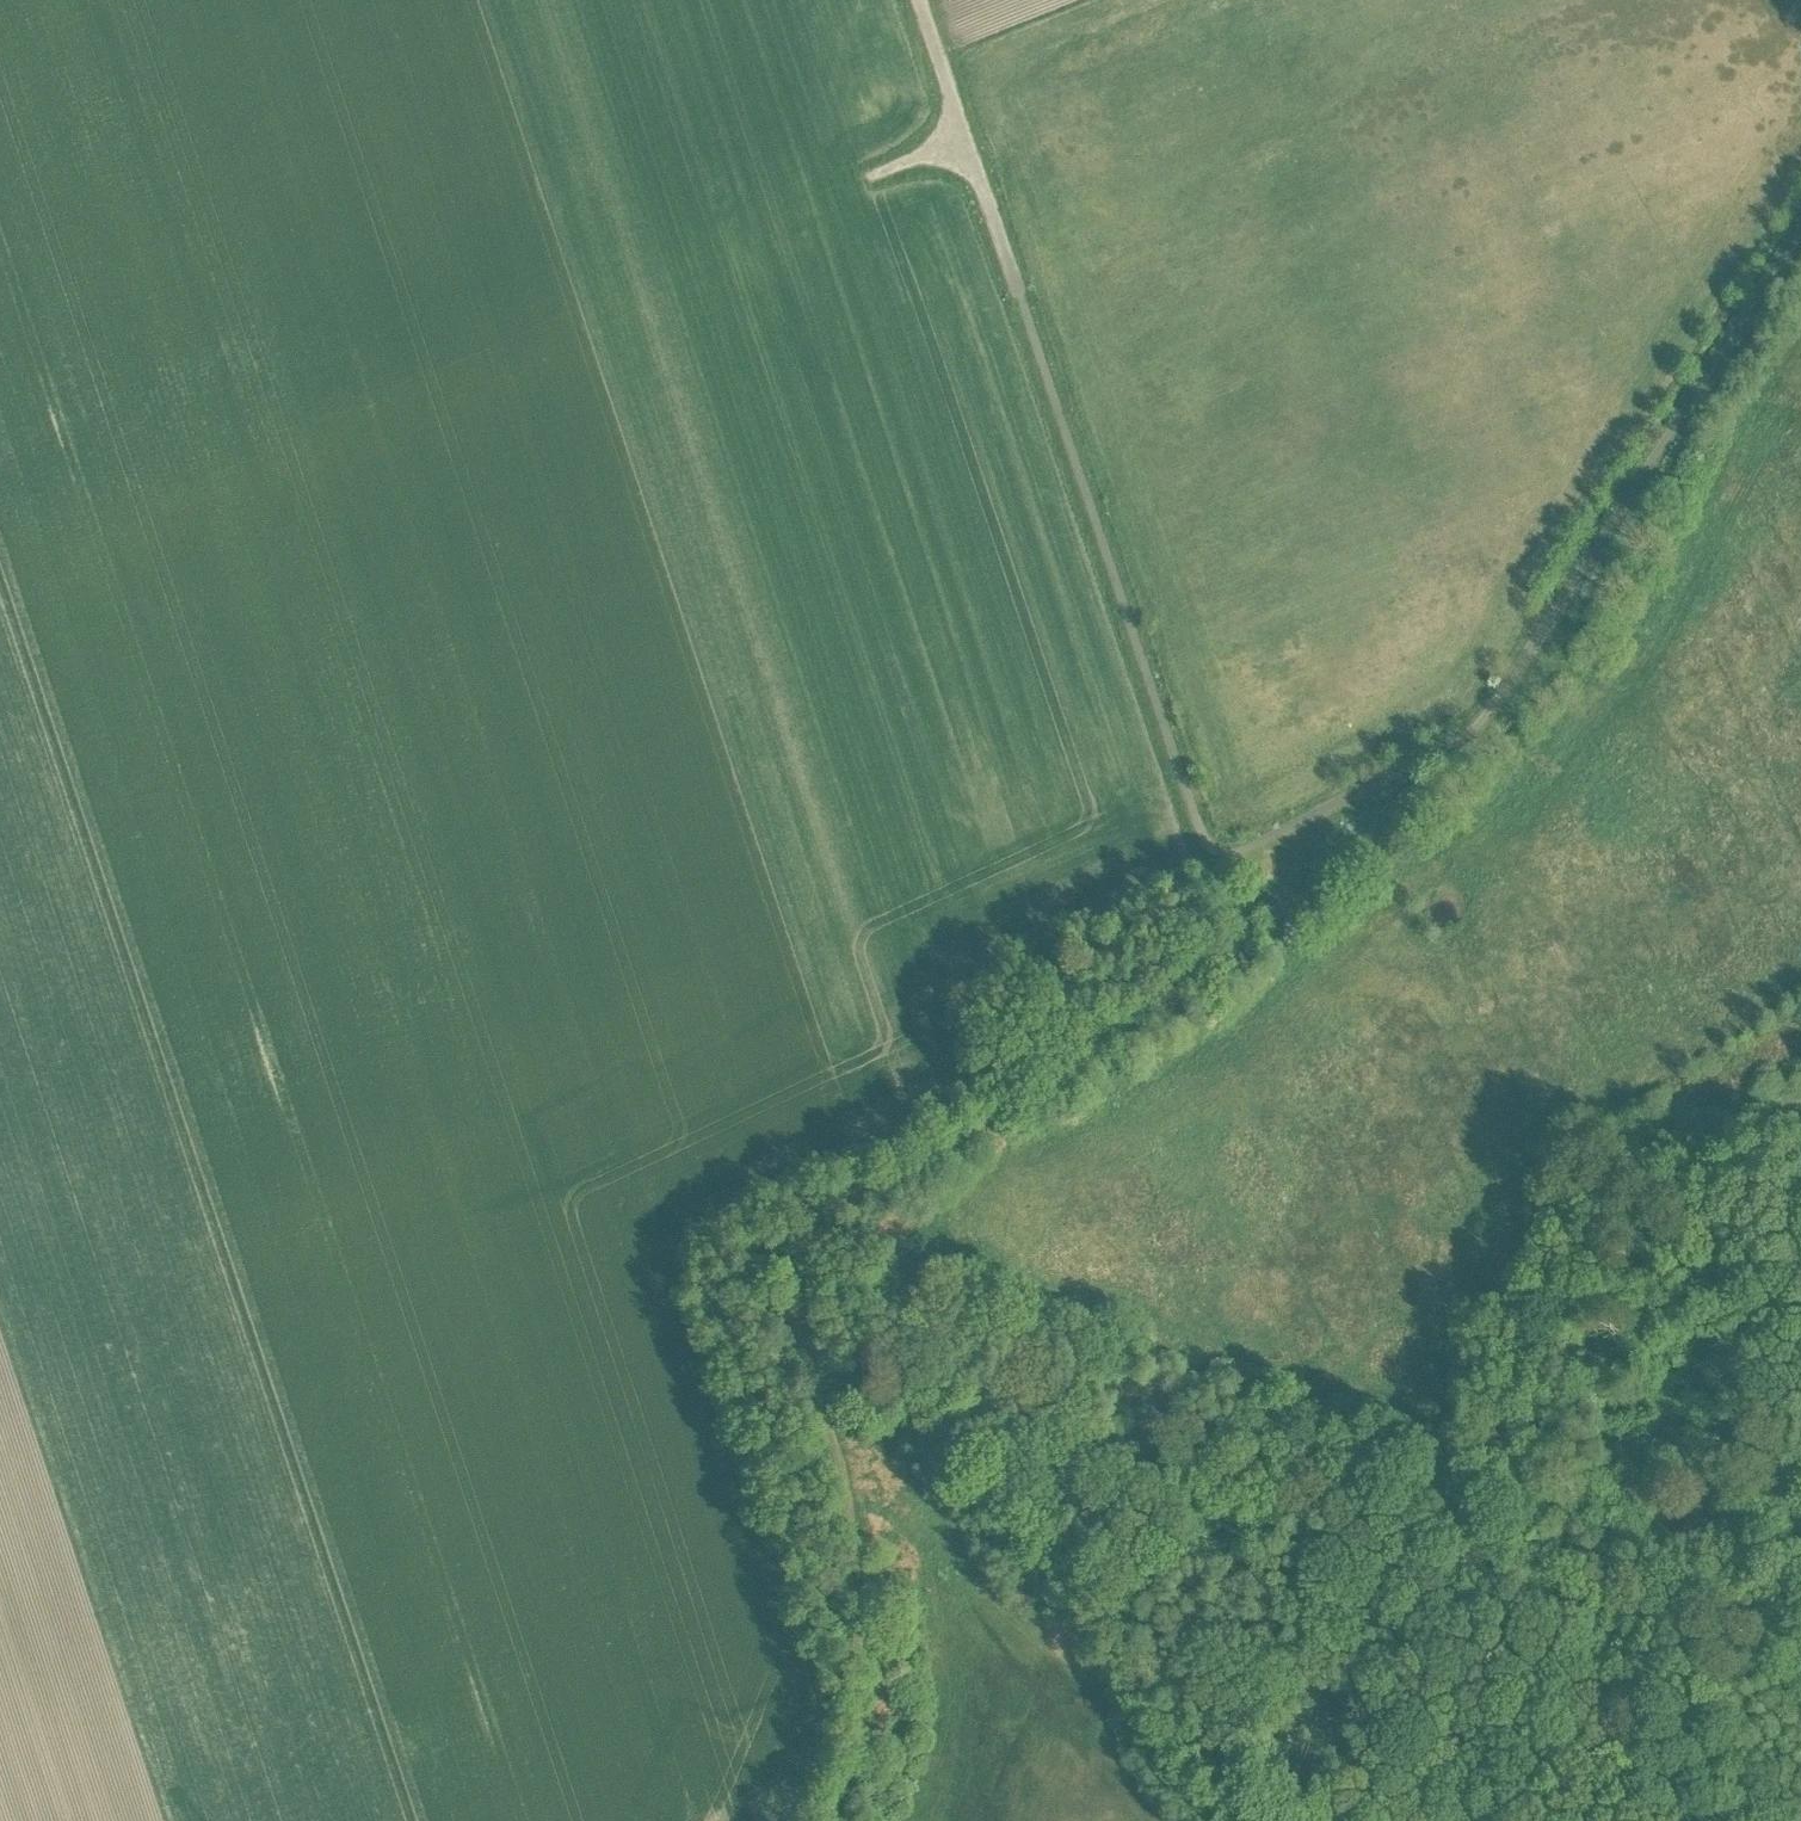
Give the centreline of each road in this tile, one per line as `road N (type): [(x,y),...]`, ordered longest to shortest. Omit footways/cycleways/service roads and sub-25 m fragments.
road 1 (unclassified): [(1016,299),(915,0)]

